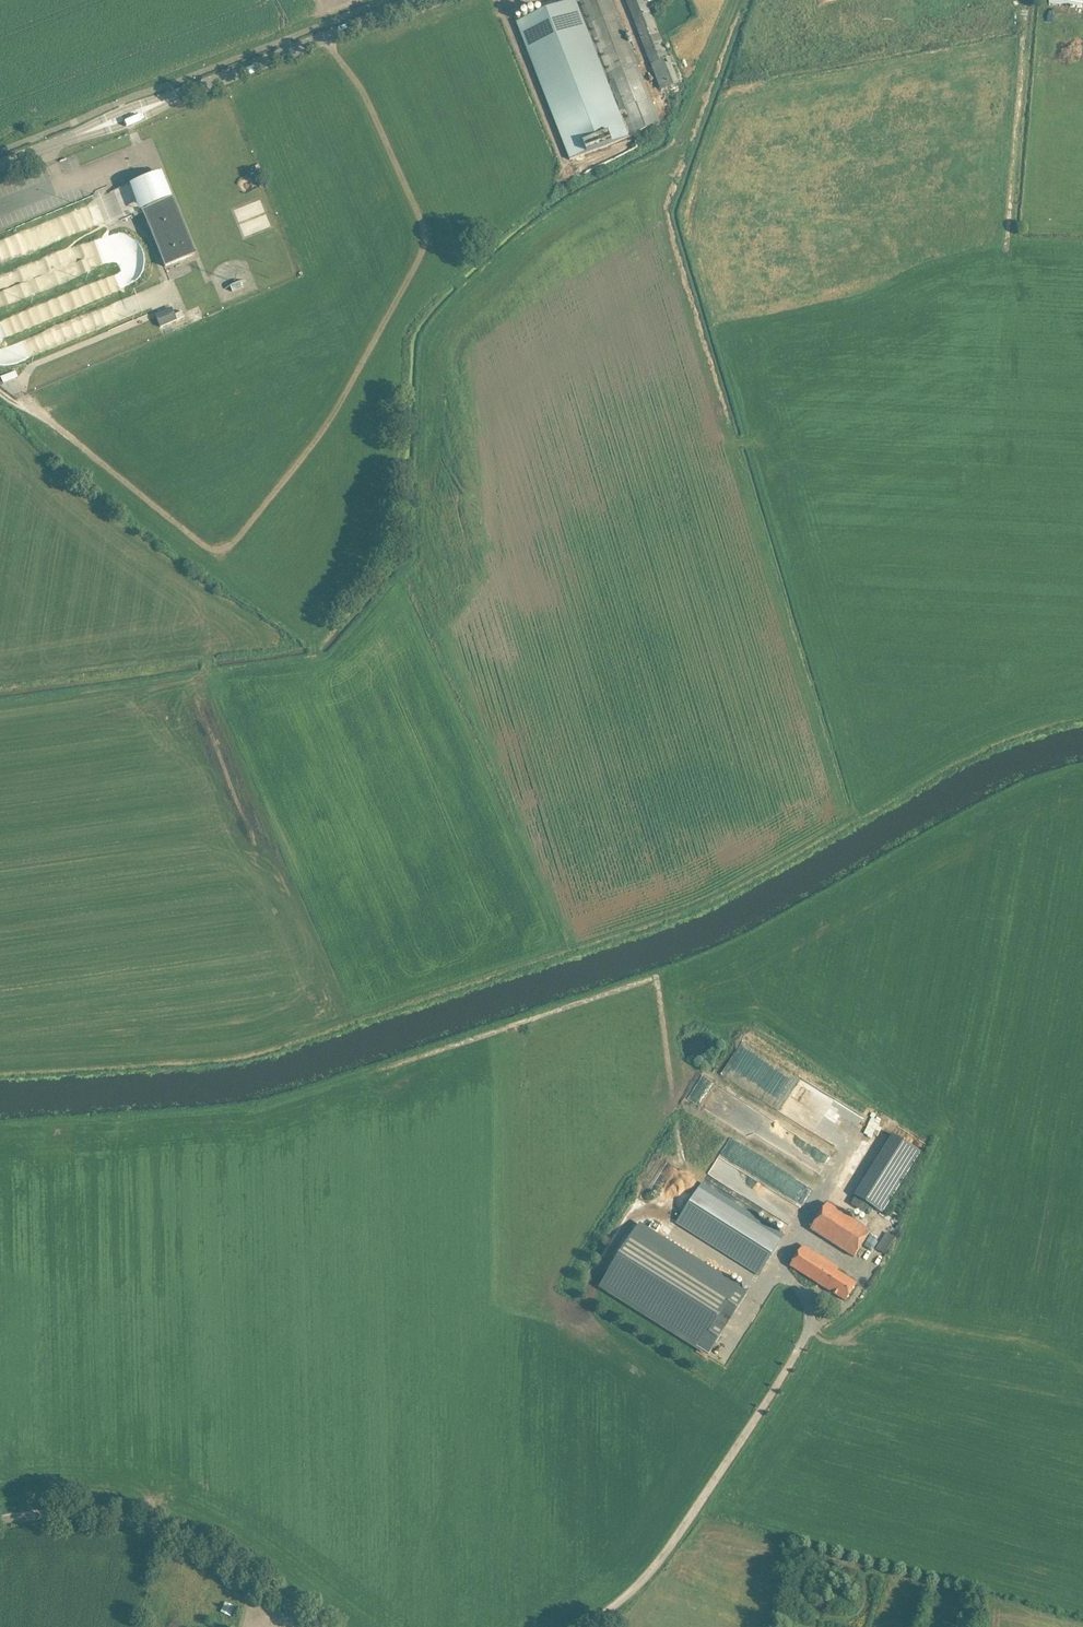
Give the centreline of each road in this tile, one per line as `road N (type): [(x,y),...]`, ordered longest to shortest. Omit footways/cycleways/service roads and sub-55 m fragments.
road 1 (tertiary): [(0,166),(423,0)]
road 2 (unclassified): [(317,1626),(225,1562),(172,1536),(127,1522),(60,1516),(0,1521)]

